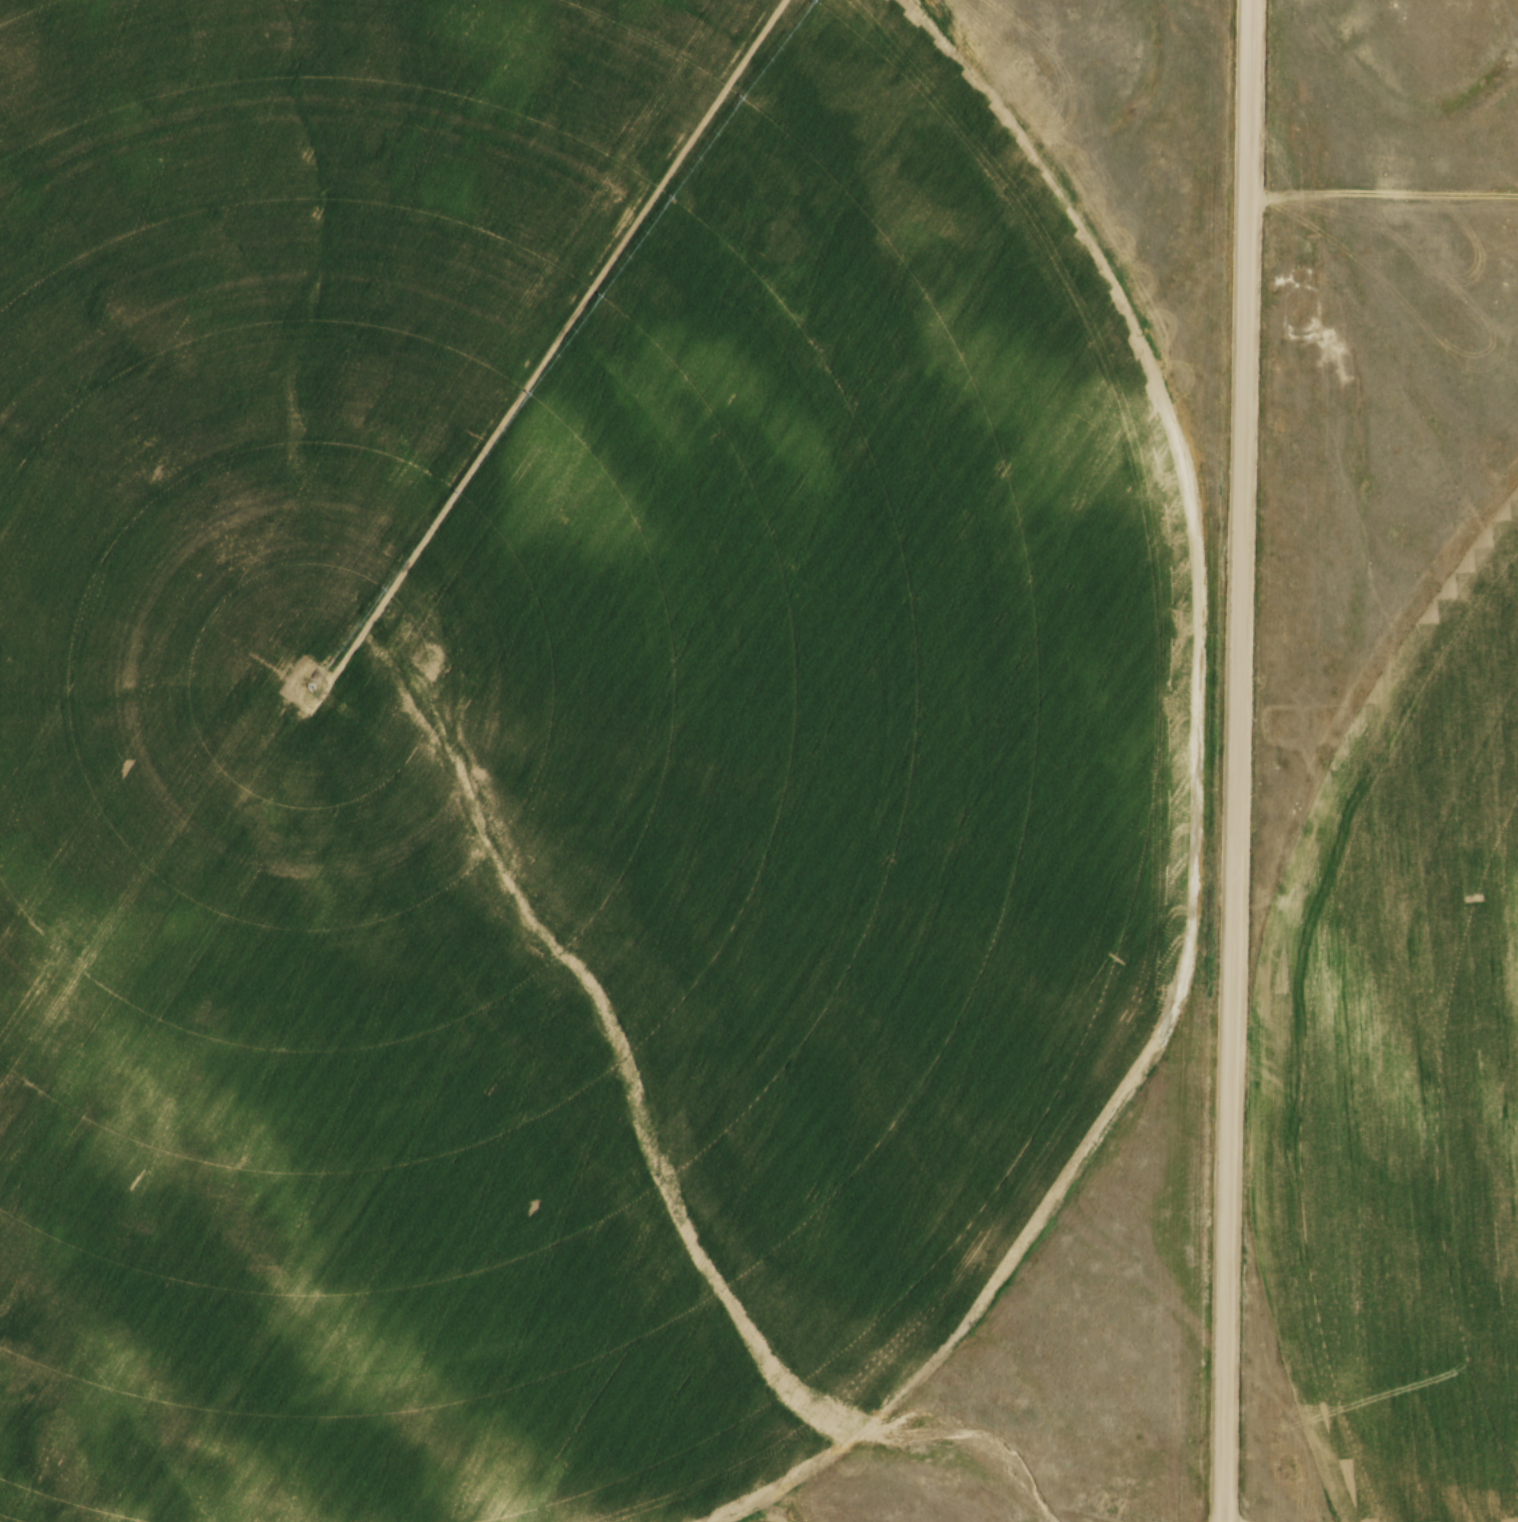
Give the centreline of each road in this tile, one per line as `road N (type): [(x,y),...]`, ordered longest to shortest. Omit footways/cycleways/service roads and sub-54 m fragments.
road 1 (residential): [(1228,1521),(1256,0)]

